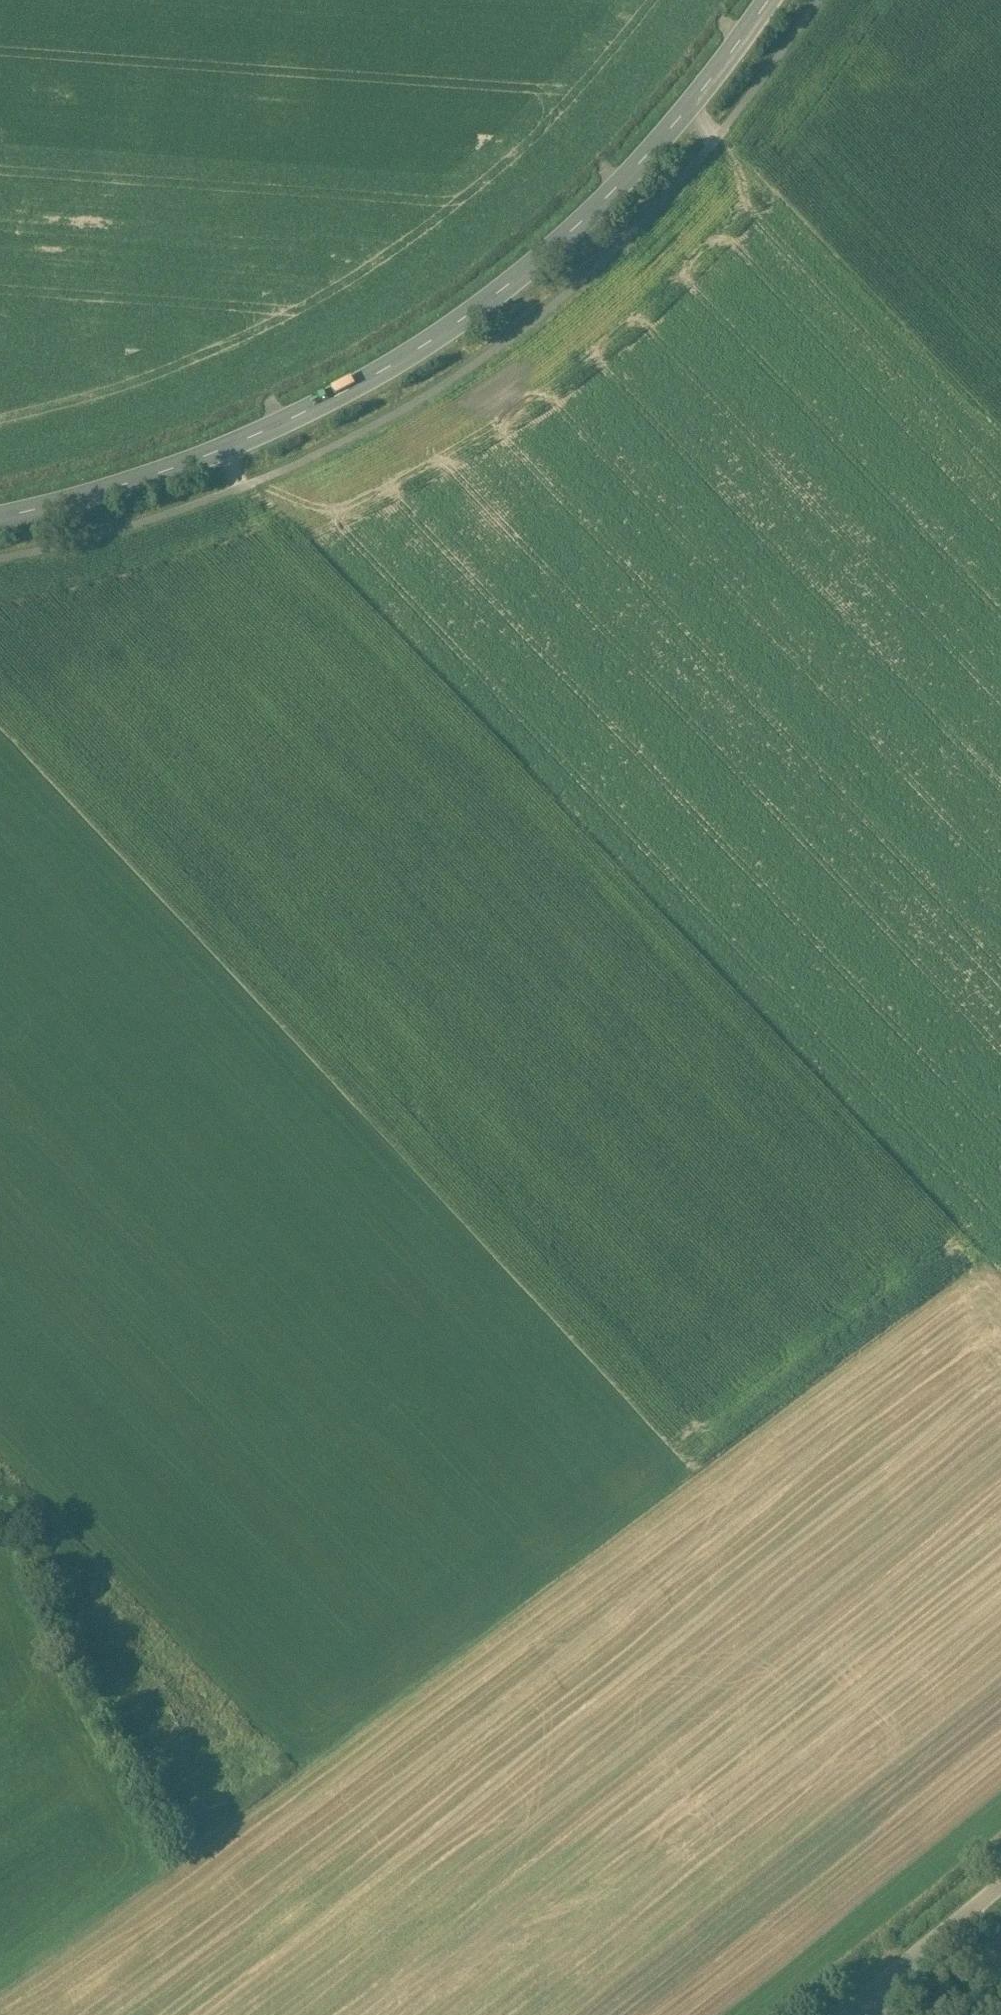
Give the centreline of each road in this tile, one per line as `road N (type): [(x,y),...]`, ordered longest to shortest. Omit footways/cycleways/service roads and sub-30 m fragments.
road 1 (tertiary): [(0,518),(210,455),(410,355),(535,265),(620,186),(771,0)]
road 2 (unclassified): [(883,1979),(1000,1883)]

